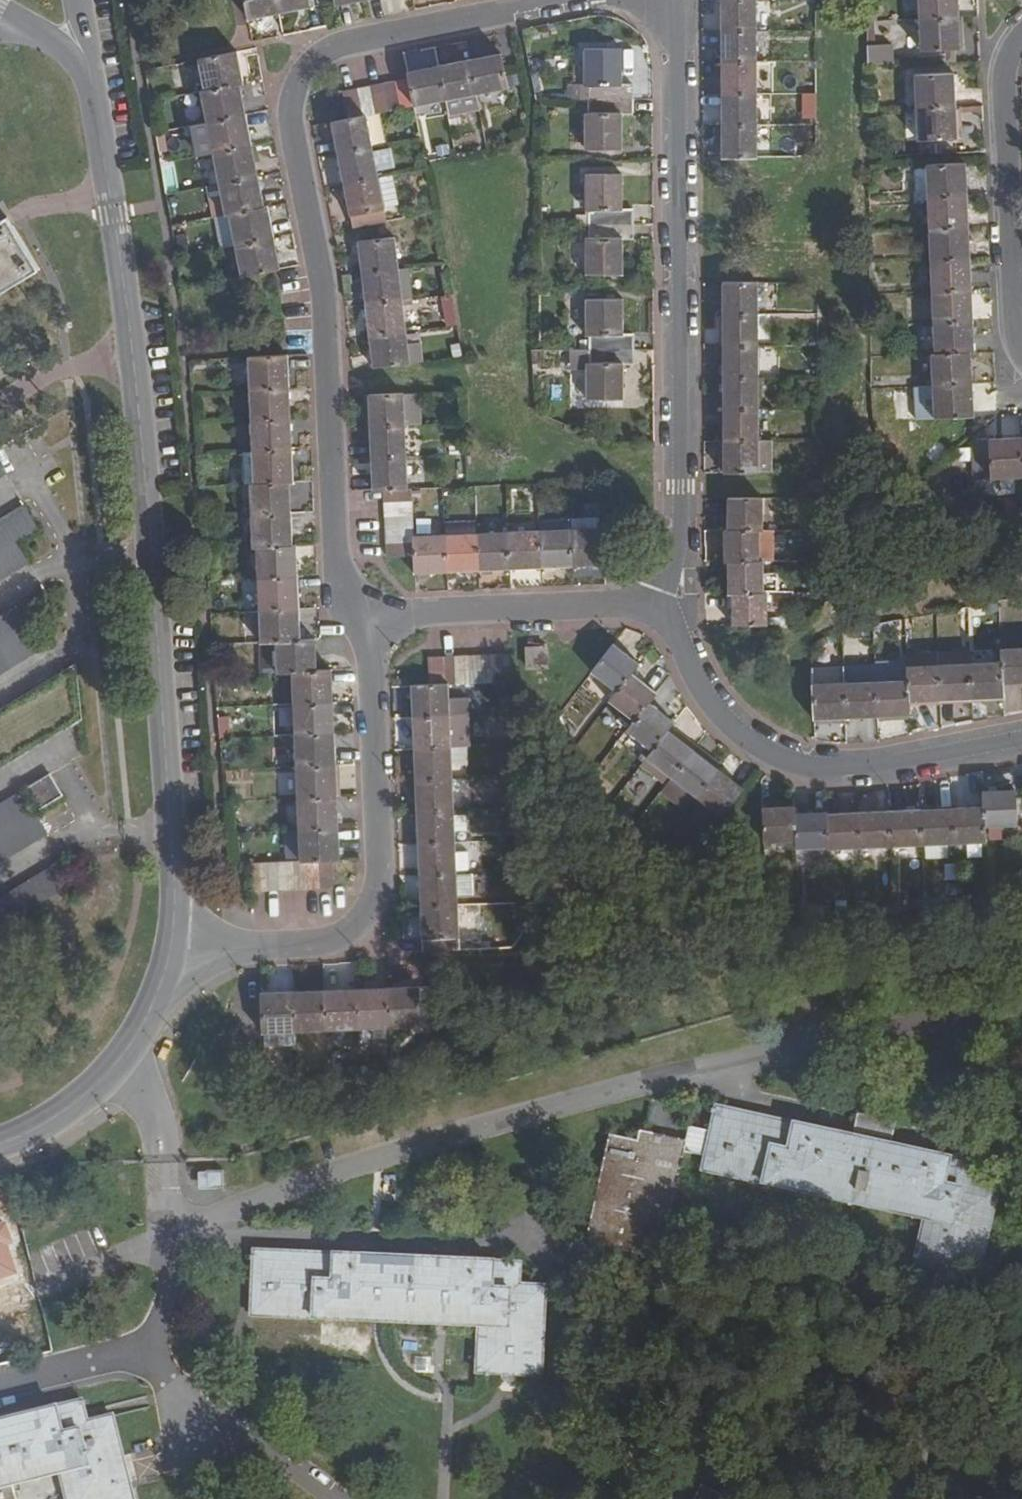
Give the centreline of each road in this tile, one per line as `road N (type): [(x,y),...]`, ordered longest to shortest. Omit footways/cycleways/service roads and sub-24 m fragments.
road 1 (secondary): [(171,947),(175,912),(133,355),(88,66)]
road 2 (residential): [(572,0),(333,48),(306,62),(287,88),(284,125),(323,288),(332,568),(349,617)]
road 3 (residential): [(674,25),(681,485),(676,548),(657,590),(667,624)]
road 4 (residential): [(349,617),(366,648),(374,882),(366,907),(322,940),(171,947)]
road 5 (residential): [(667,624),(692,679),(731,731),(804,768),(848,772),(1021,740)]
road 6 (residential): [(1021,32),(998,75),(1009,337),(1021,369)]
road 7 (residential): [(349,617),(608,606),(667,624)]
road 8 (secondary): [(171,947),(125,1055),(81,1099),(0,1147)]

